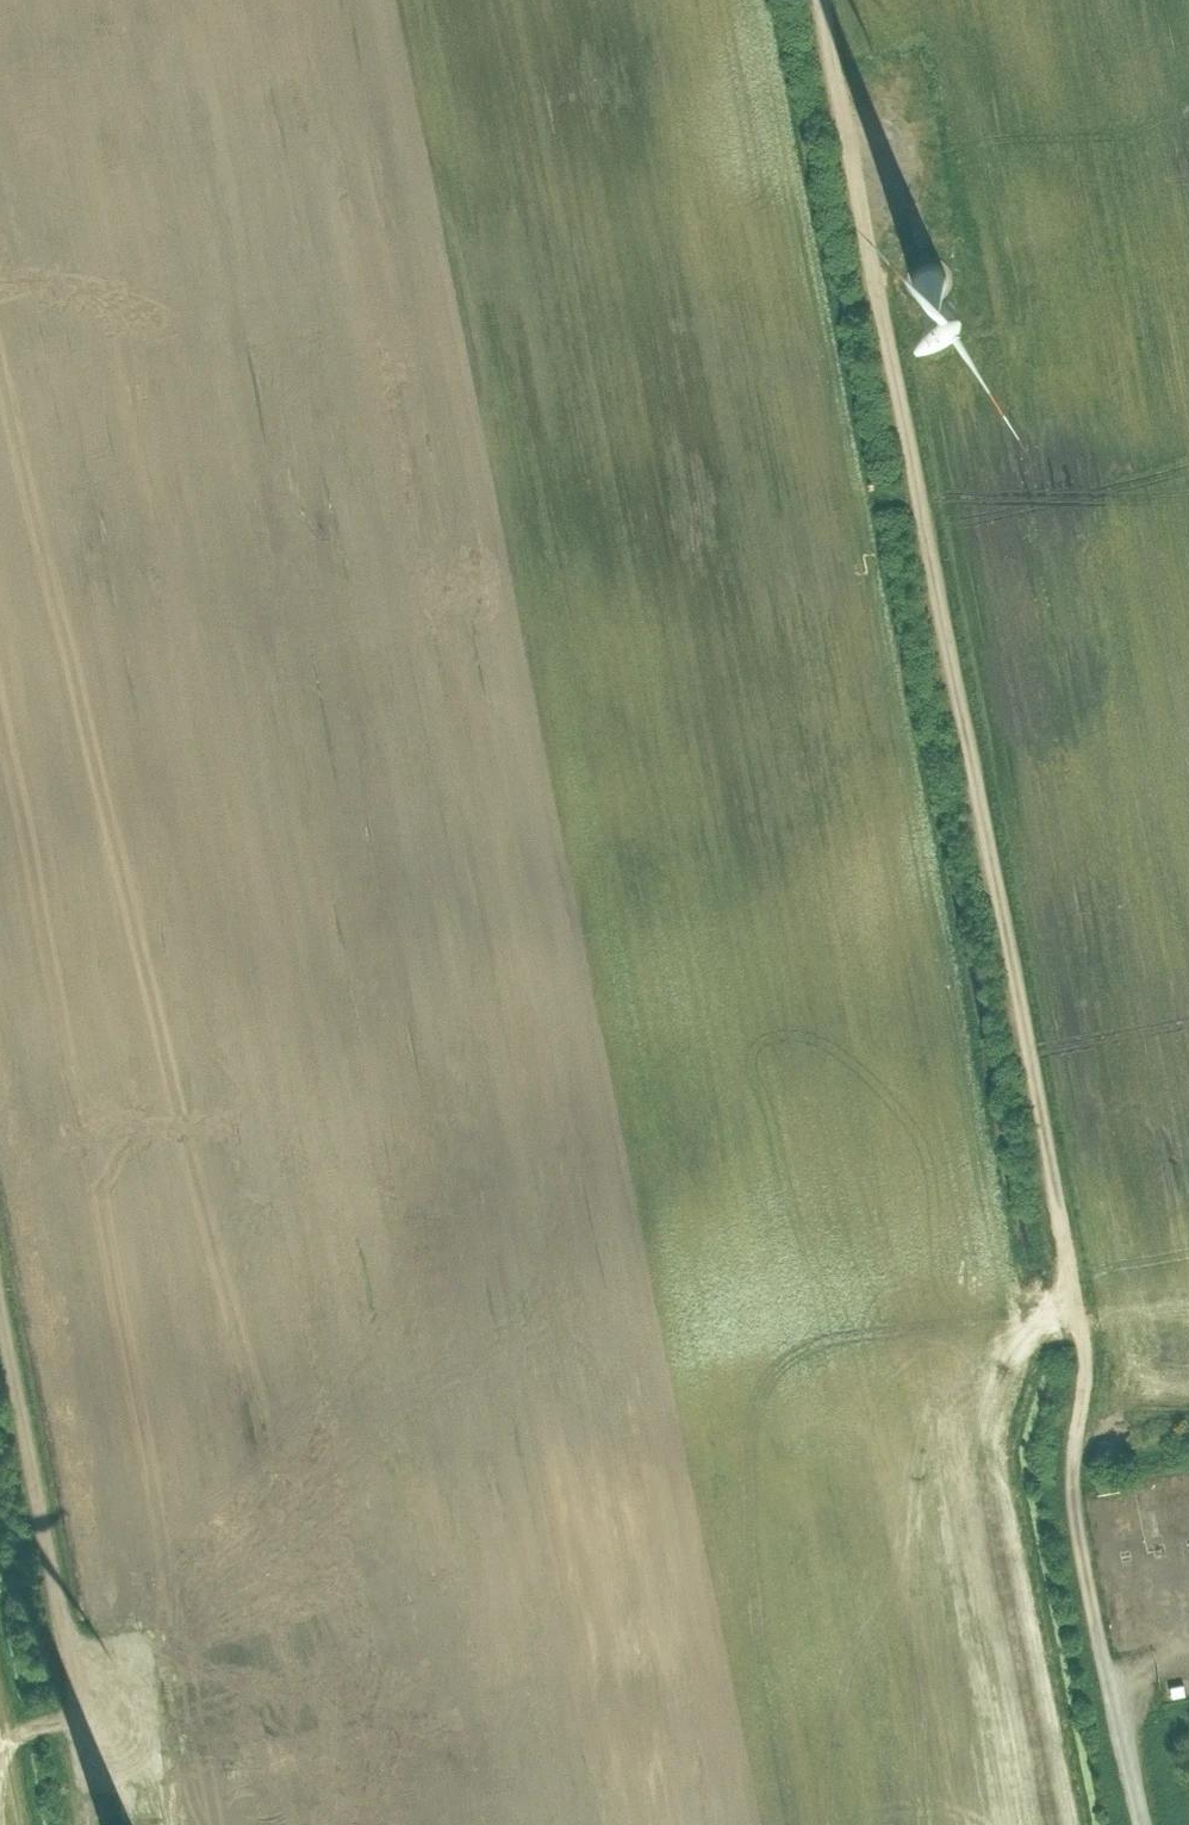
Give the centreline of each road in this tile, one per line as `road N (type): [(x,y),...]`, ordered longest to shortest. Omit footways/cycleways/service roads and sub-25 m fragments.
road 1 (track): [(808,0),(1078,1373),(1072,1493)]
road 2 (track): [(0,1314),(68,1673),(102,1745)]

